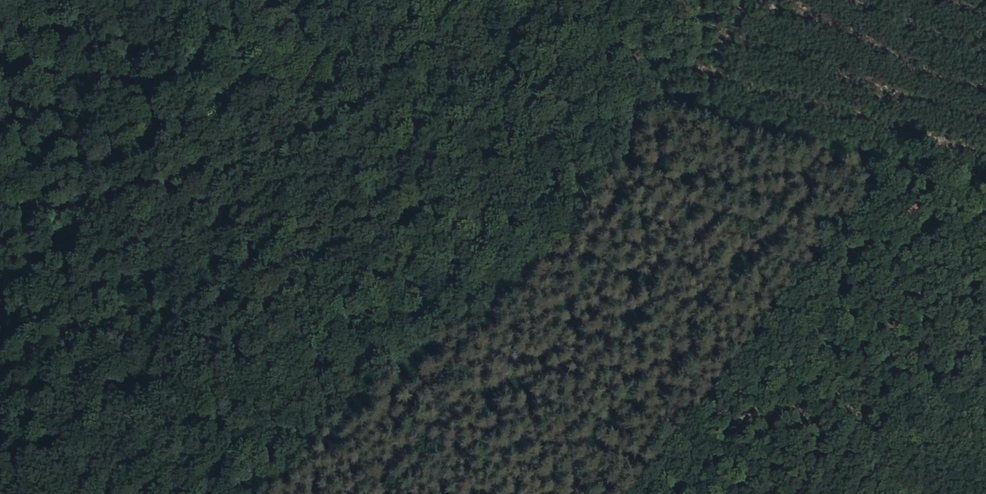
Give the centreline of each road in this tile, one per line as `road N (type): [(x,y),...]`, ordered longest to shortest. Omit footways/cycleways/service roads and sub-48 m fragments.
road 1 (track): [(319,0),(264,42),(0,301)]

